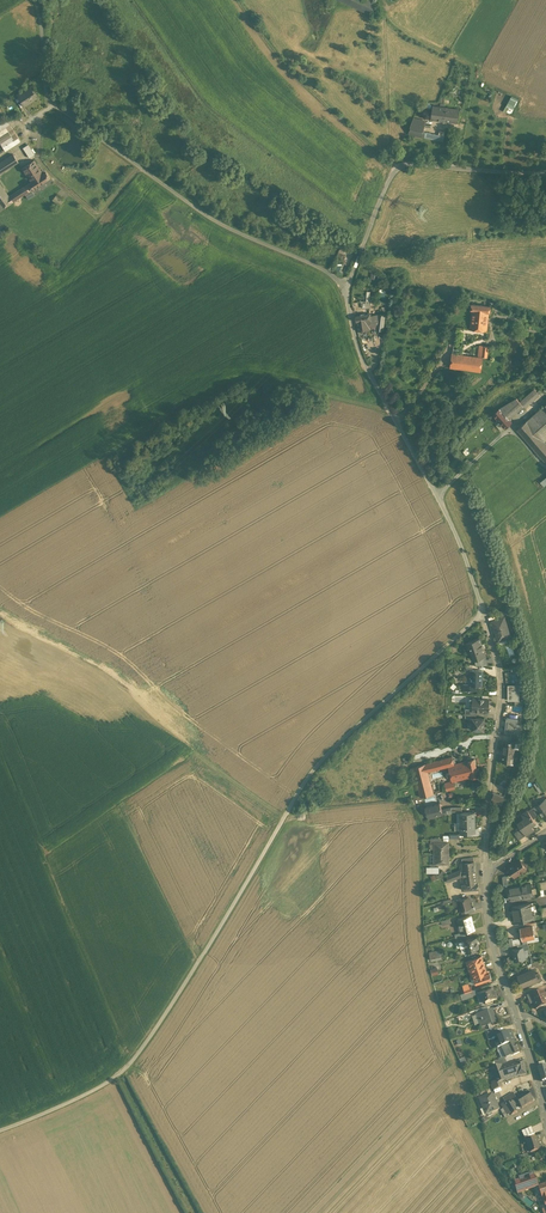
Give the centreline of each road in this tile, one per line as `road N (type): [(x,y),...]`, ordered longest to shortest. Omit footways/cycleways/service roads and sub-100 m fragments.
road 1 (residential): [(485,614),(465,550),(362,356),(346,289),(286,253),(215,226),(48,101),(35,0)]
road 2 (residential): [(485,614),(369,713),(296,797),(201,962),(124,1069),(0,1130)]
road 3 (track): [(346,289),(388,183),(409,163),(545,173)]
road 4 (residential): [(485,873),(502,686),(485,614)]
road 5 (track): [(384,14),(396,172)]
road 6 (residential): [(518,1018),(495,951),(485,873)]

